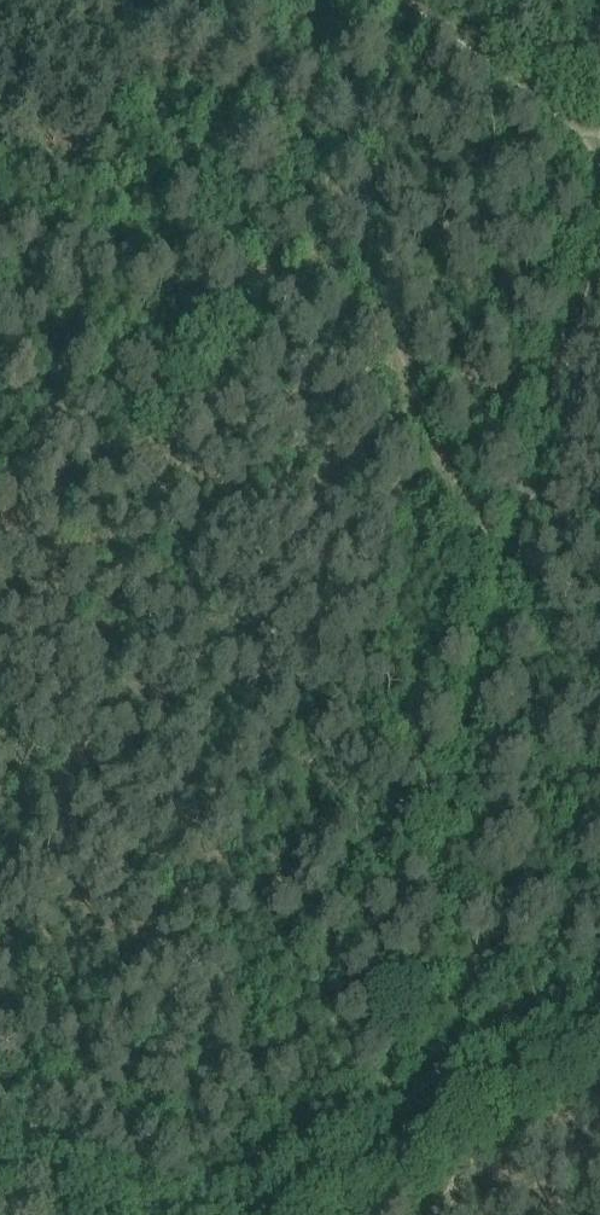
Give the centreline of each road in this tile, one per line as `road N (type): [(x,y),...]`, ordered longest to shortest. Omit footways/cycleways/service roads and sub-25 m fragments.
road 1 (track): [(512,555),(380,1133)]
road 2 (track): [(599,1026),(380,1133),(271,1214)]
road 3 (track): [(593,178),(523,495)]
road 4 (track): [(383,0),(547,126),(593,178)]
road 5 (track): [(127,1214),(0,1100)]

